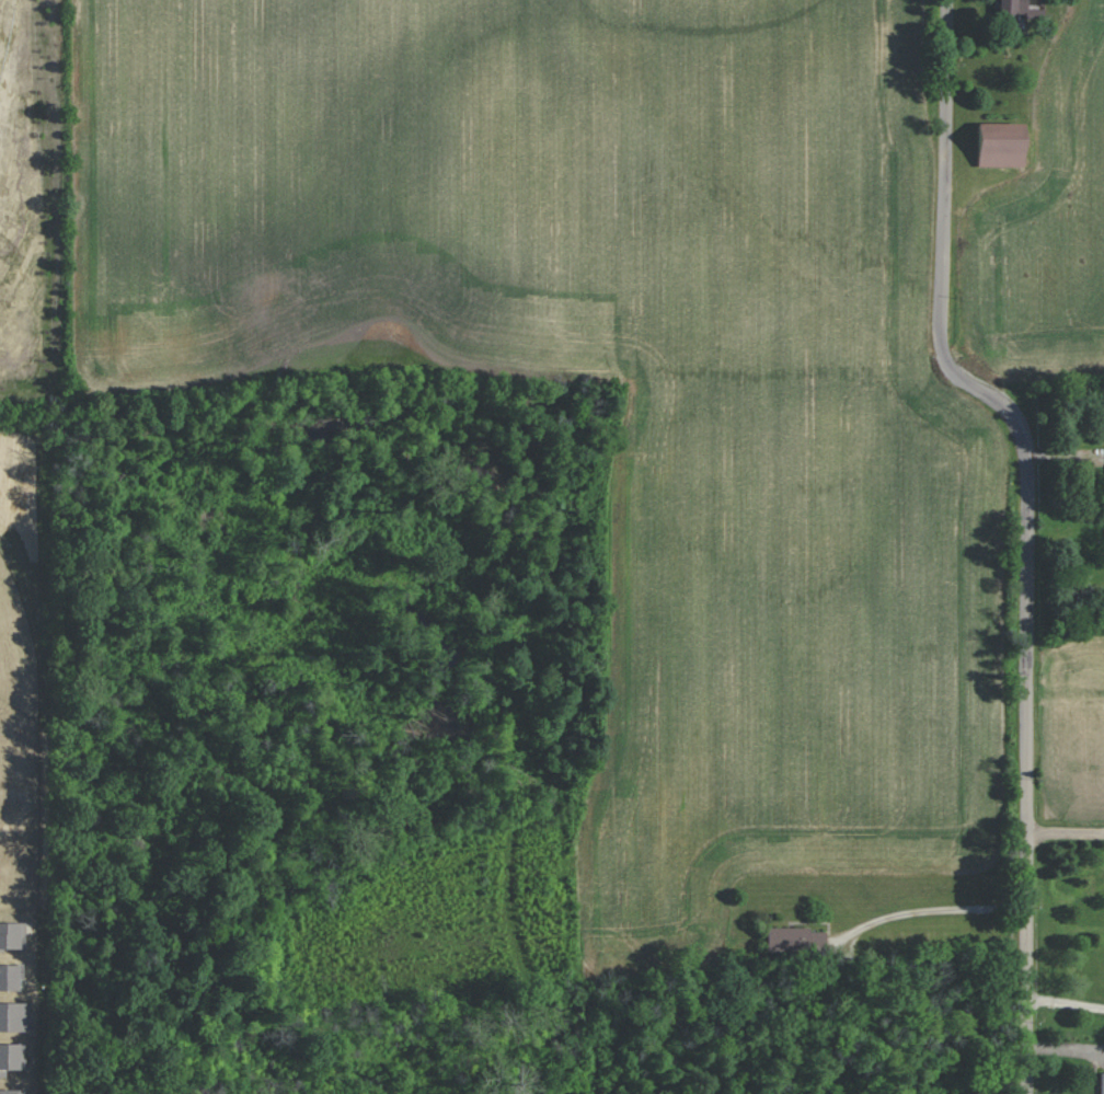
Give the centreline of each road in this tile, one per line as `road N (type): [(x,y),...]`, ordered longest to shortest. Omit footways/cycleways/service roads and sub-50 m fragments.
road 1 (residential): [(942,0),(940,353),(1016,415),(1024,493),(1025,1093)]

